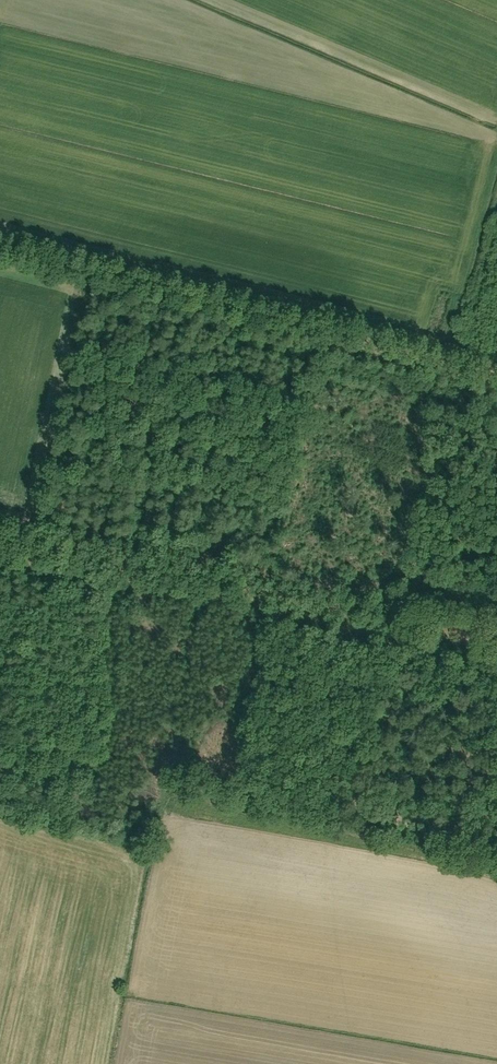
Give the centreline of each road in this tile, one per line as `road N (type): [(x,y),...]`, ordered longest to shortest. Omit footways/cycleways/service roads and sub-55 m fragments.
road 1 (track): [(496,639),(0,539)]

